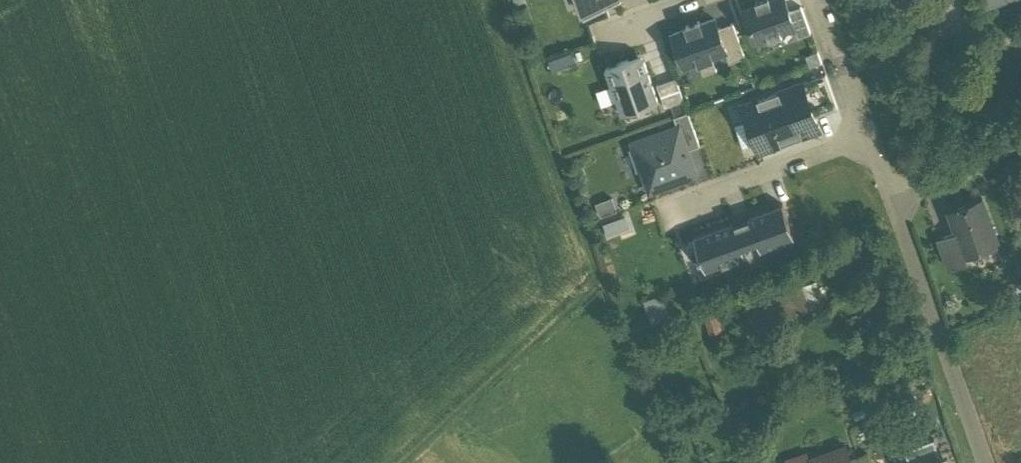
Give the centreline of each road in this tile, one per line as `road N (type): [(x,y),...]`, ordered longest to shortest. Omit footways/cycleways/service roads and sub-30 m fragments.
road 1 (residential): [(987,462),(893,202)]
road 2 (residential): [(681,203),(868,135)]
road 3 (residential): [(1020,156),(893,202)]

